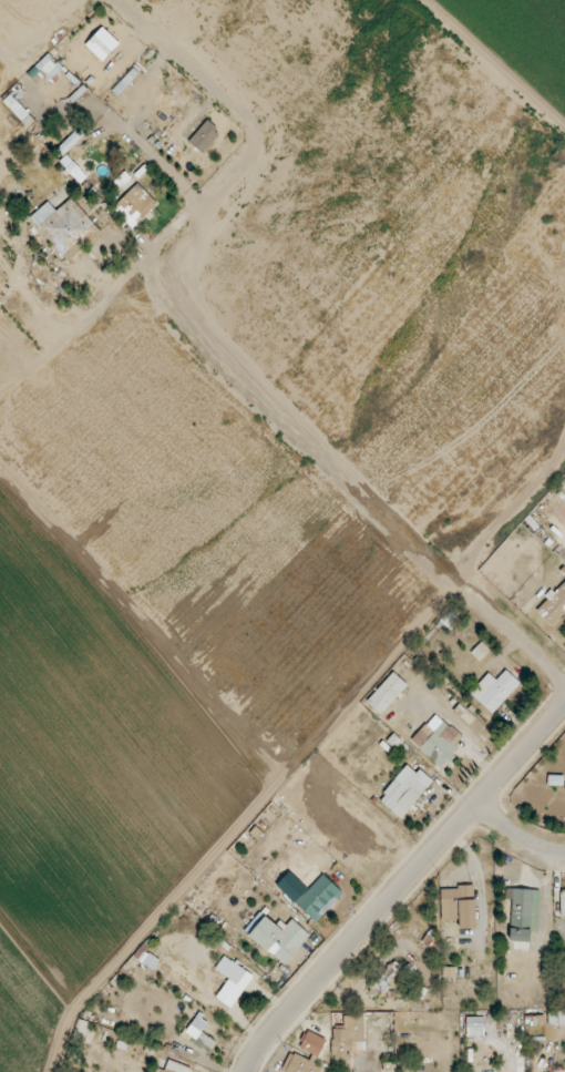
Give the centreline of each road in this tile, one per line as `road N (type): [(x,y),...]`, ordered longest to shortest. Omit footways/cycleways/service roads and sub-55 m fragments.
road 1 (residential): [(564,702),(273,1032),(247,1071)]
road 2 (residential): [(564,685),(474,598)]

